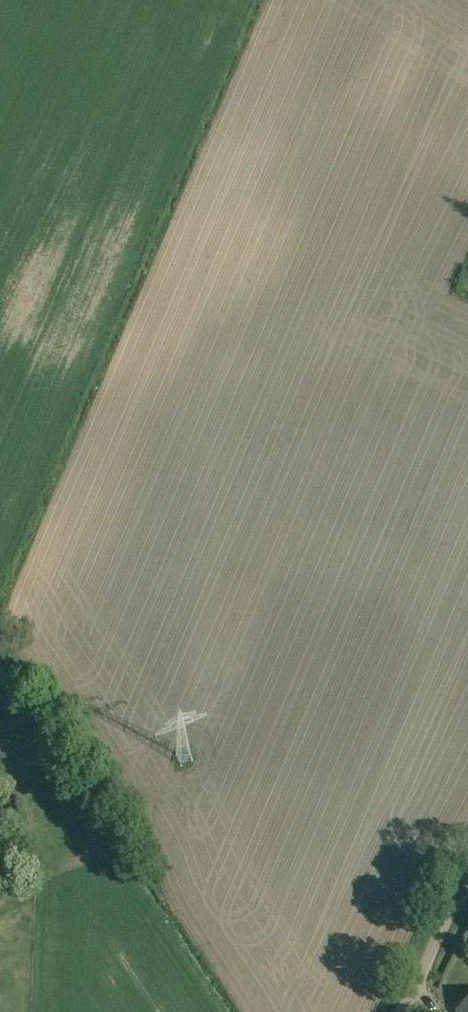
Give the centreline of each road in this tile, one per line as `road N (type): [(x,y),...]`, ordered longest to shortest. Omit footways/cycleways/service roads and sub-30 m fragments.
road 1 (unclassified): [(399,1011),(449,906),(467,883)]

